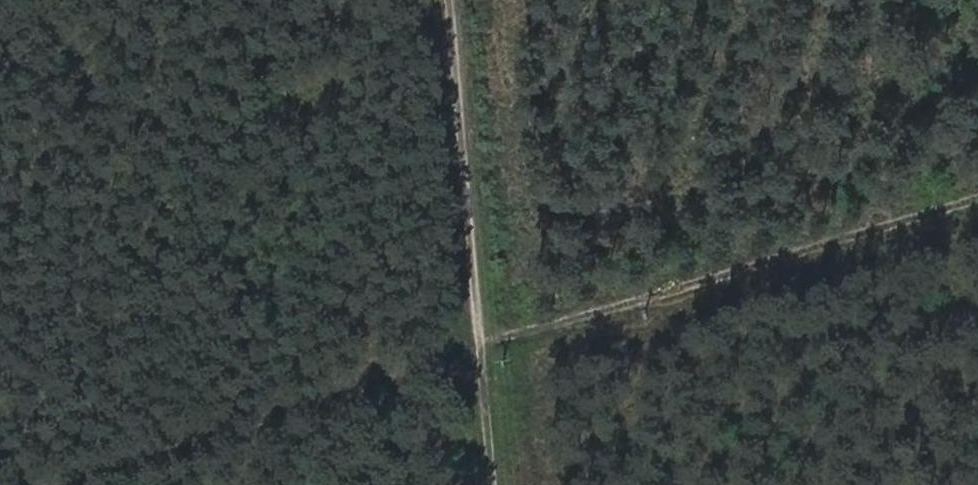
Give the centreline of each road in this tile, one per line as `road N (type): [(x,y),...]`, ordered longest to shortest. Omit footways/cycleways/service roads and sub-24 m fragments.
road 1 (track): [(75,484),(492,334),(977,192)]
road 2 (track): [(507,484),(458,0)]

